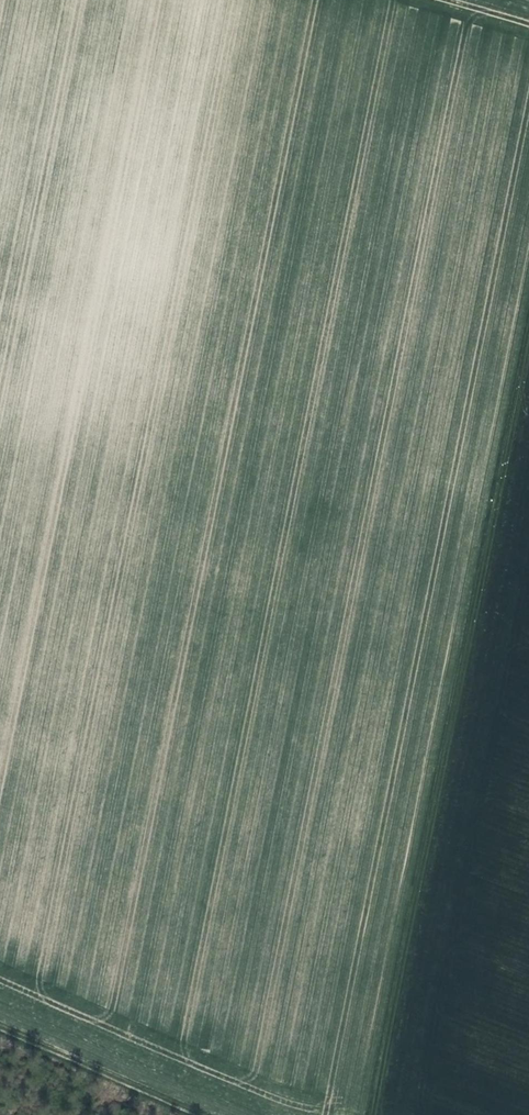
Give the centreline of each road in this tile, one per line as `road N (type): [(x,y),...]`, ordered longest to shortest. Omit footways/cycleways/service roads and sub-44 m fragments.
road 1 (track): [(372,1114),(528,348)]
road 2 (track): [(0,1028),(200,1114)]

